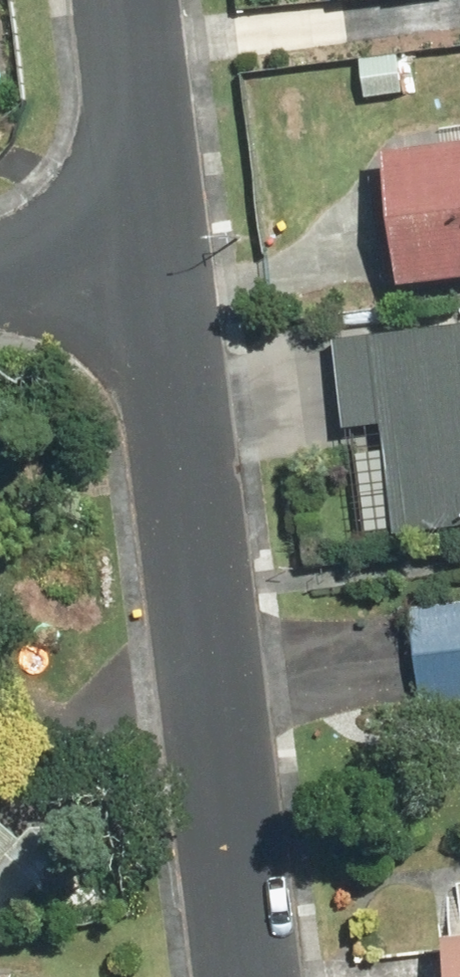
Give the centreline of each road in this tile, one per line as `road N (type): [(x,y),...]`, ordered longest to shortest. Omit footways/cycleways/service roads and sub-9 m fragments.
road 1 (residential): [(247,976),(157,262)]
road 2 (residential): [(157,262),(123,0)]
road 3 (residential): [(0,281),(157,262)]

